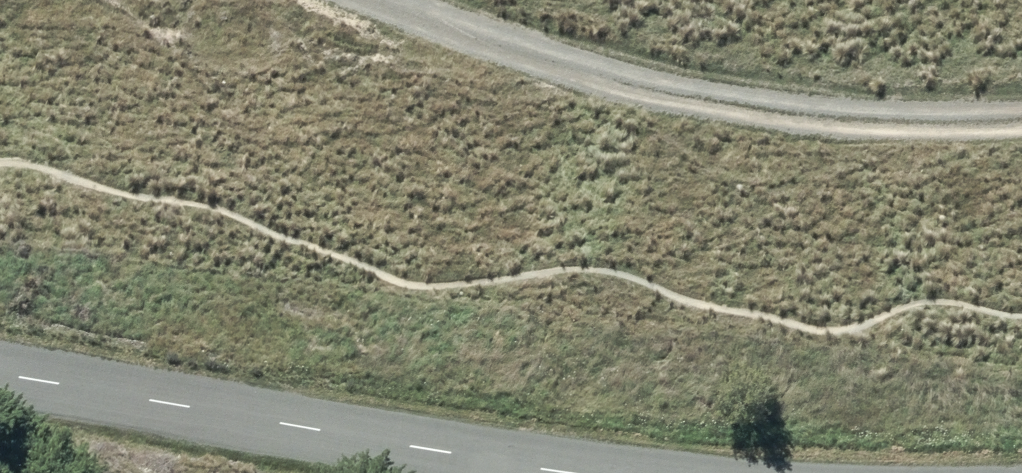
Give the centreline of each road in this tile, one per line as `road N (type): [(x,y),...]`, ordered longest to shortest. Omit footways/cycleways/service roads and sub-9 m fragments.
road 1 (track): [(380,0),(593,71),(695,96),(835,115),(1021,115)]
road 2 (unclassified): [(0,376),(574,472)]

